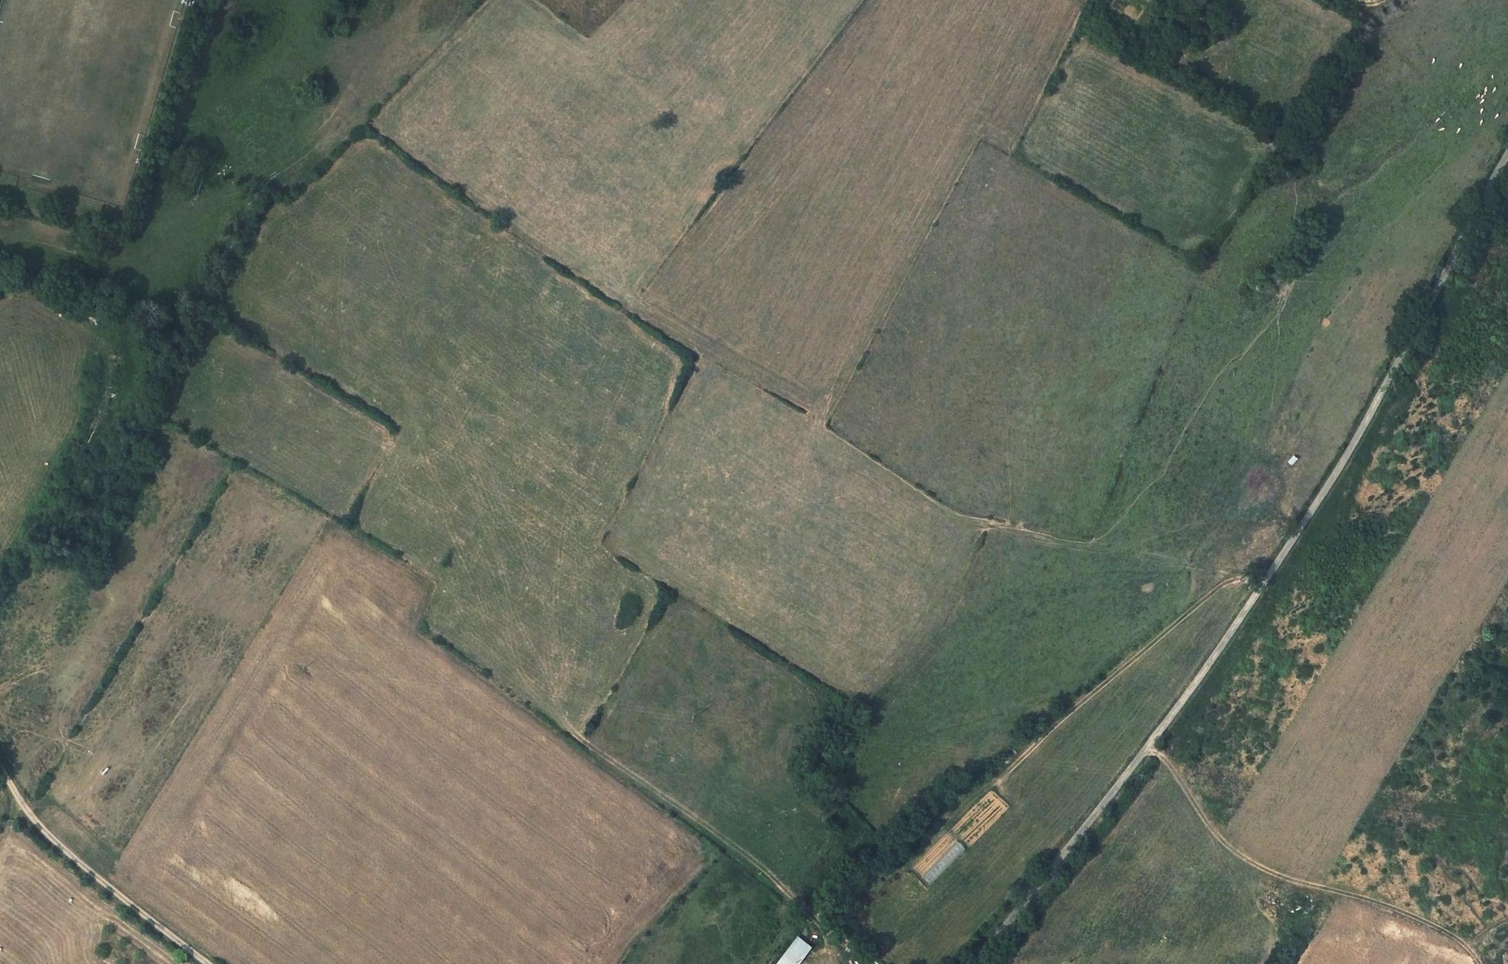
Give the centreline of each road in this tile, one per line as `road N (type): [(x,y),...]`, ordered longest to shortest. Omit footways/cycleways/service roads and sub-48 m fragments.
road 1 (unclassified): [(980,963),(1117,795),(1340,484),(1507,175)]
road 2 (track): [(207,963),(60,849),(0,777)]

